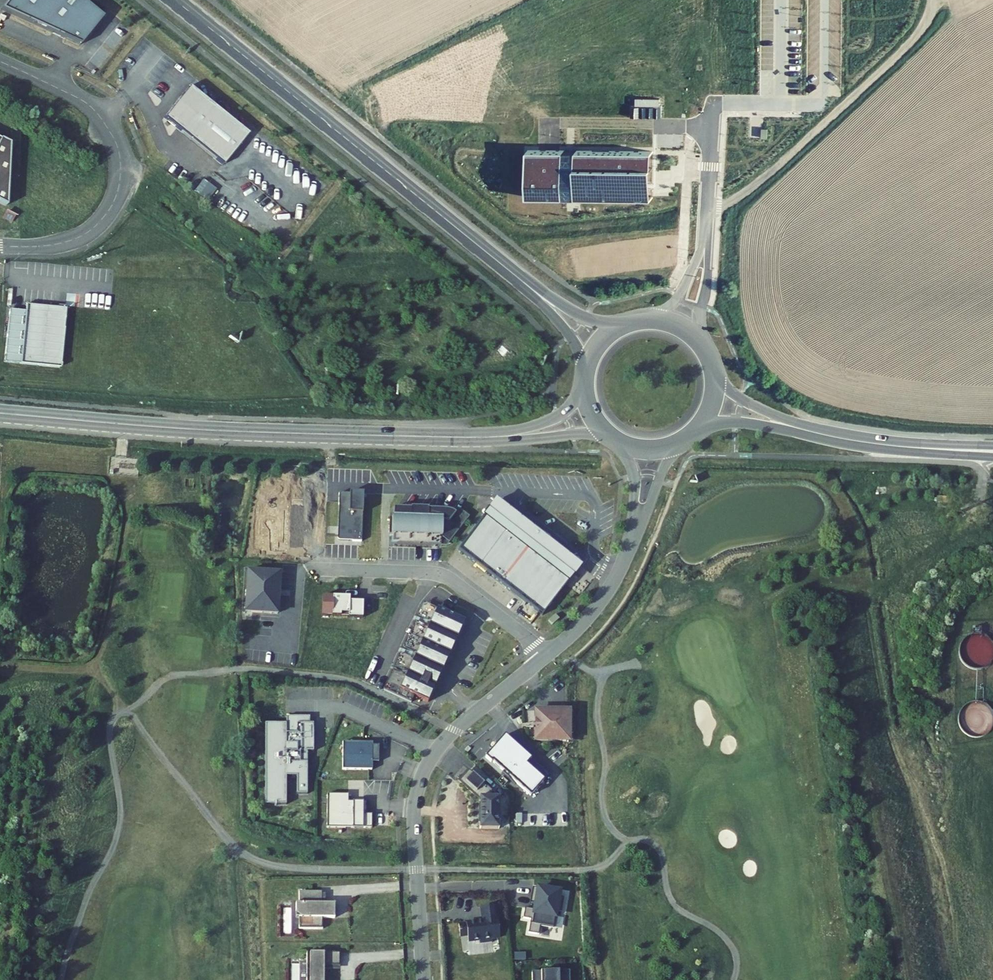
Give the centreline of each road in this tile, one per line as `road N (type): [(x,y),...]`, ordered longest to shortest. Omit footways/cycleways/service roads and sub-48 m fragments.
road 1 (residential): [(424,979),(414,813),(427,764),(454,731),(584,623),(623,566)]
road 2 (primary): [(0,413),(198,430),(468,438)]
road 3 (primary): [(175,0),(530,287)]
road 4 (residential): [(0,62),(93,108),(121,164),(114,202),(89,232),(57,244),(0,246)]
road 5 (track): [(932,0),(927,25),(886,68),(735,202),(707,206)]
road 6 (primary): [(468,438),(611,438)]
road 7 (residential): [(623,566),(683,441)]
road 8 (primary): [(584,387),(552,419),(468,438)]
road 9 (unclassified): [(721,102),(705,227)]
road 10 (residential): [(622,444),(634,485),(623,566)]
road 11 (unclassified): [(705,349),(705,227)]

